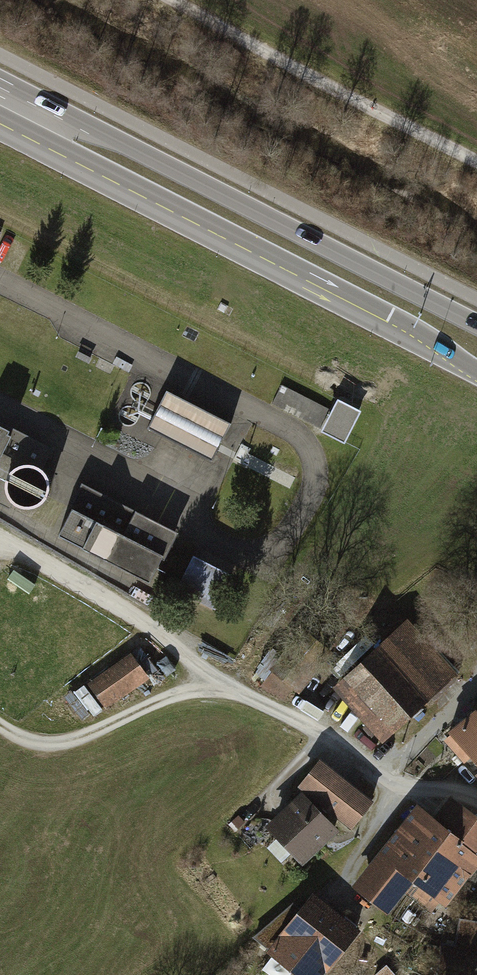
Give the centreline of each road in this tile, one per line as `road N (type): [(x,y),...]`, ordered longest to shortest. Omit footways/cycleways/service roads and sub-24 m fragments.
road 1 (secondary): [(38,116),(97,172),(476,368)]
road 2 (secondary): [(476,325),(114,139),(38,116)]
road 3 (track): [(174,0),(476,166)]
road 4 (track): [(276,709),(211,674),(67,741),(29,740),(0,725)]
road 5 (track): [(0,531),(211,674)]
road 6 (residential): [(476,798),(396,783),(276,709)]

